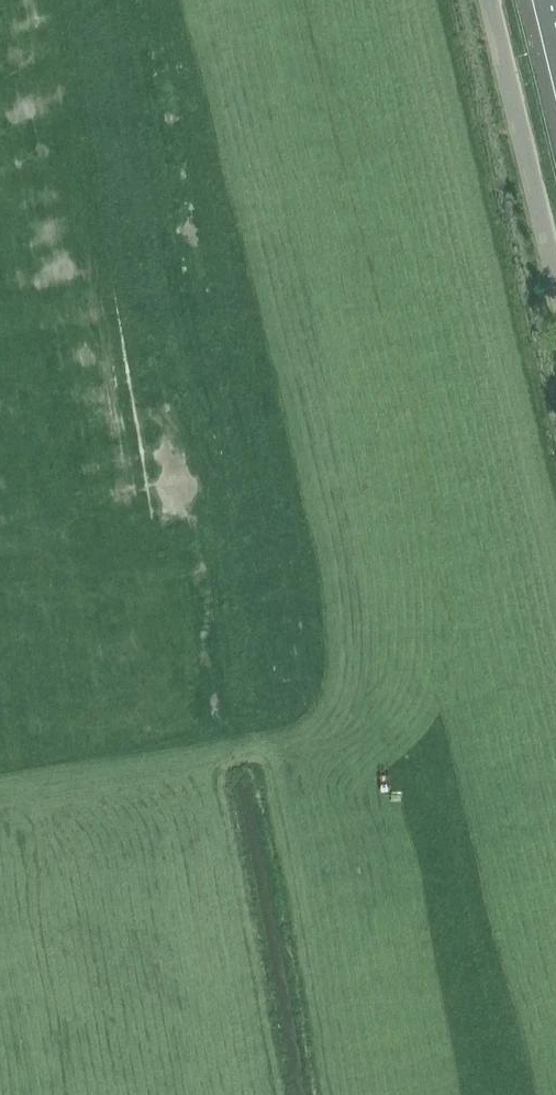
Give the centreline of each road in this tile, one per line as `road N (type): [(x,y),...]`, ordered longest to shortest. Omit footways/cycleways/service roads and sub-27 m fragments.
road 1 (unclassified): [(555,271),(488,0)]

